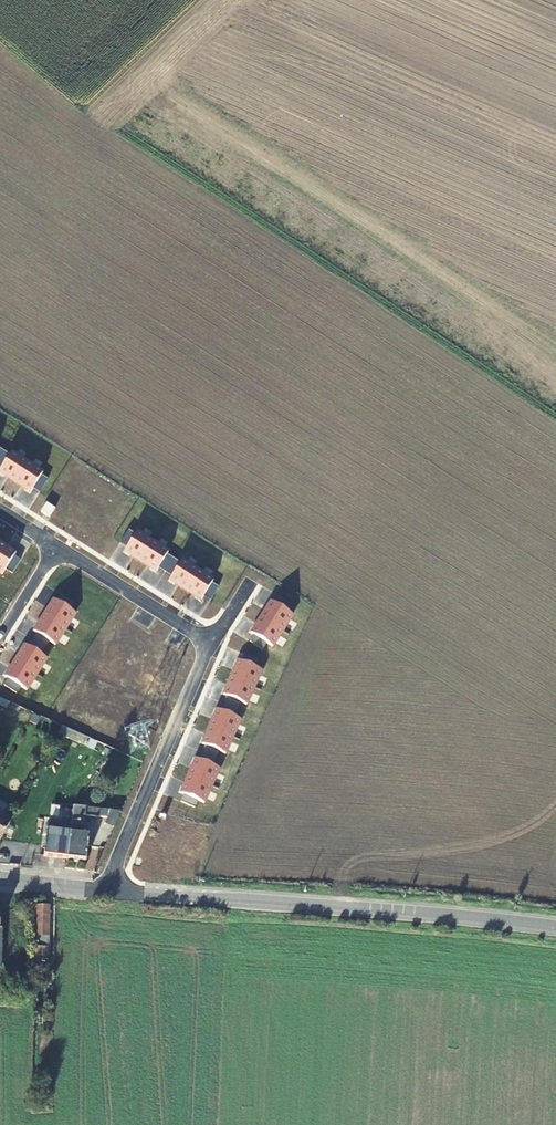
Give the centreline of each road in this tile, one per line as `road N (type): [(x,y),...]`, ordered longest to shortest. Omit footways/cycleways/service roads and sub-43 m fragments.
road 1 (tertiary): [(258,901),(555,930)]
road 2 (residential): [(108,889),(213,644)]
road 3 (residential): [(213,644),(52,546)]
road 4 (residential): [(108,889),(258,901)]

